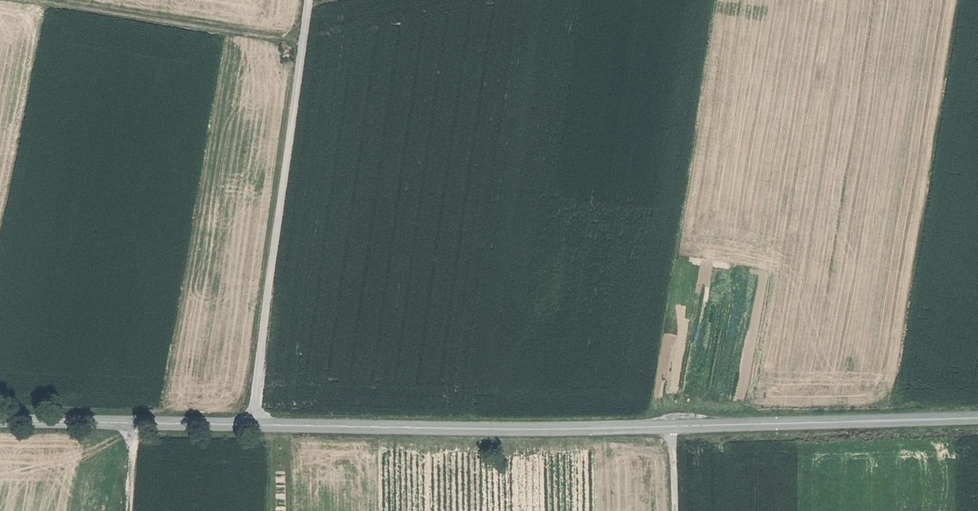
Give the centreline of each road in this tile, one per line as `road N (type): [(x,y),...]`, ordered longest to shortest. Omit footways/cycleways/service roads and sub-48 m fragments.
road 1 (tertiary): [(255,428),(670,430),(977,417)]
road 2 (unclassified): [(255,428),(310,0)]
road 3 (track): [(17,0),(303,45)]
road 4 (tertiary): [(0,424),(255,428)]

